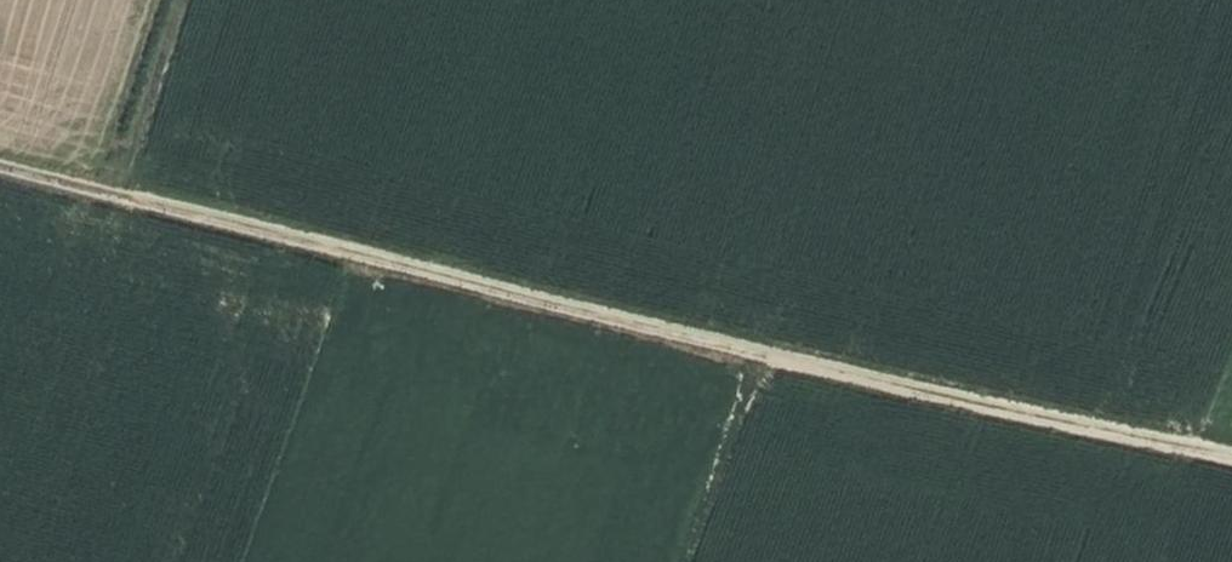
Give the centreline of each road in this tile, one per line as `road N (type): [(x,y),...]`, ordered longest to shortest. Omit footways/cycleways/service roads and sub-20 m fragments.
road 1 (track): [(1231,459),(1011,417),(121,198)]
road 2 (track): [(685,561),(758,355)]
road 3 (track): [(121,198),(185,0)]
road 4 (track): [(121,198),(0,167)]

